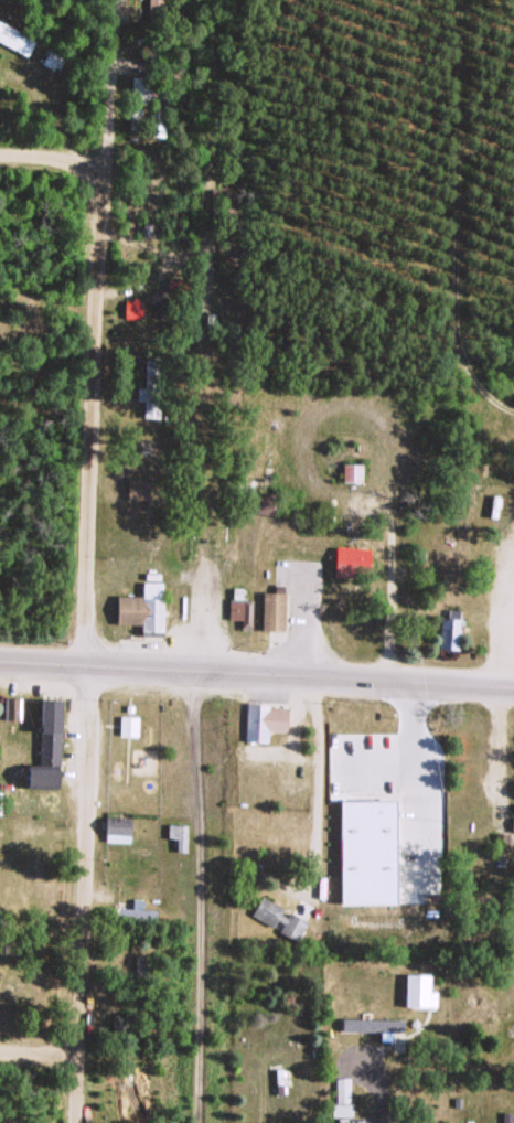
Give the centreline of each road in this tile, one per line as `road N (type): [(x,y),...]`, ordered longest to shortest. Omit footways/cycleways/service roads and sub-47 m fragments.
road 1 (residential): [(77,1122),(100,215),(94,173)]
road 2 (residential): [(194,670),(210,0)]
road 3 (tertiary): [(0,660),(513,683)]
road 4 (track): [(194,670),(201,917),(195,1122)]

